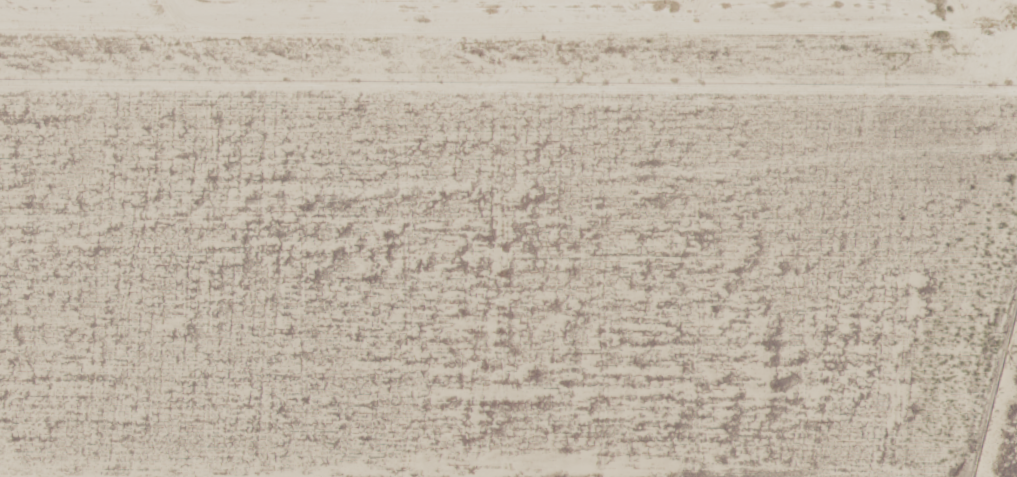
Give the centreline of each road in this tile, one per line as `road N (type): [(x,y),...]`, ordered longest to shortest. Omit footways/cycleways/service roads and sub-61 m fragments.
road 1 (track): [(0,12),(1016,20)]

